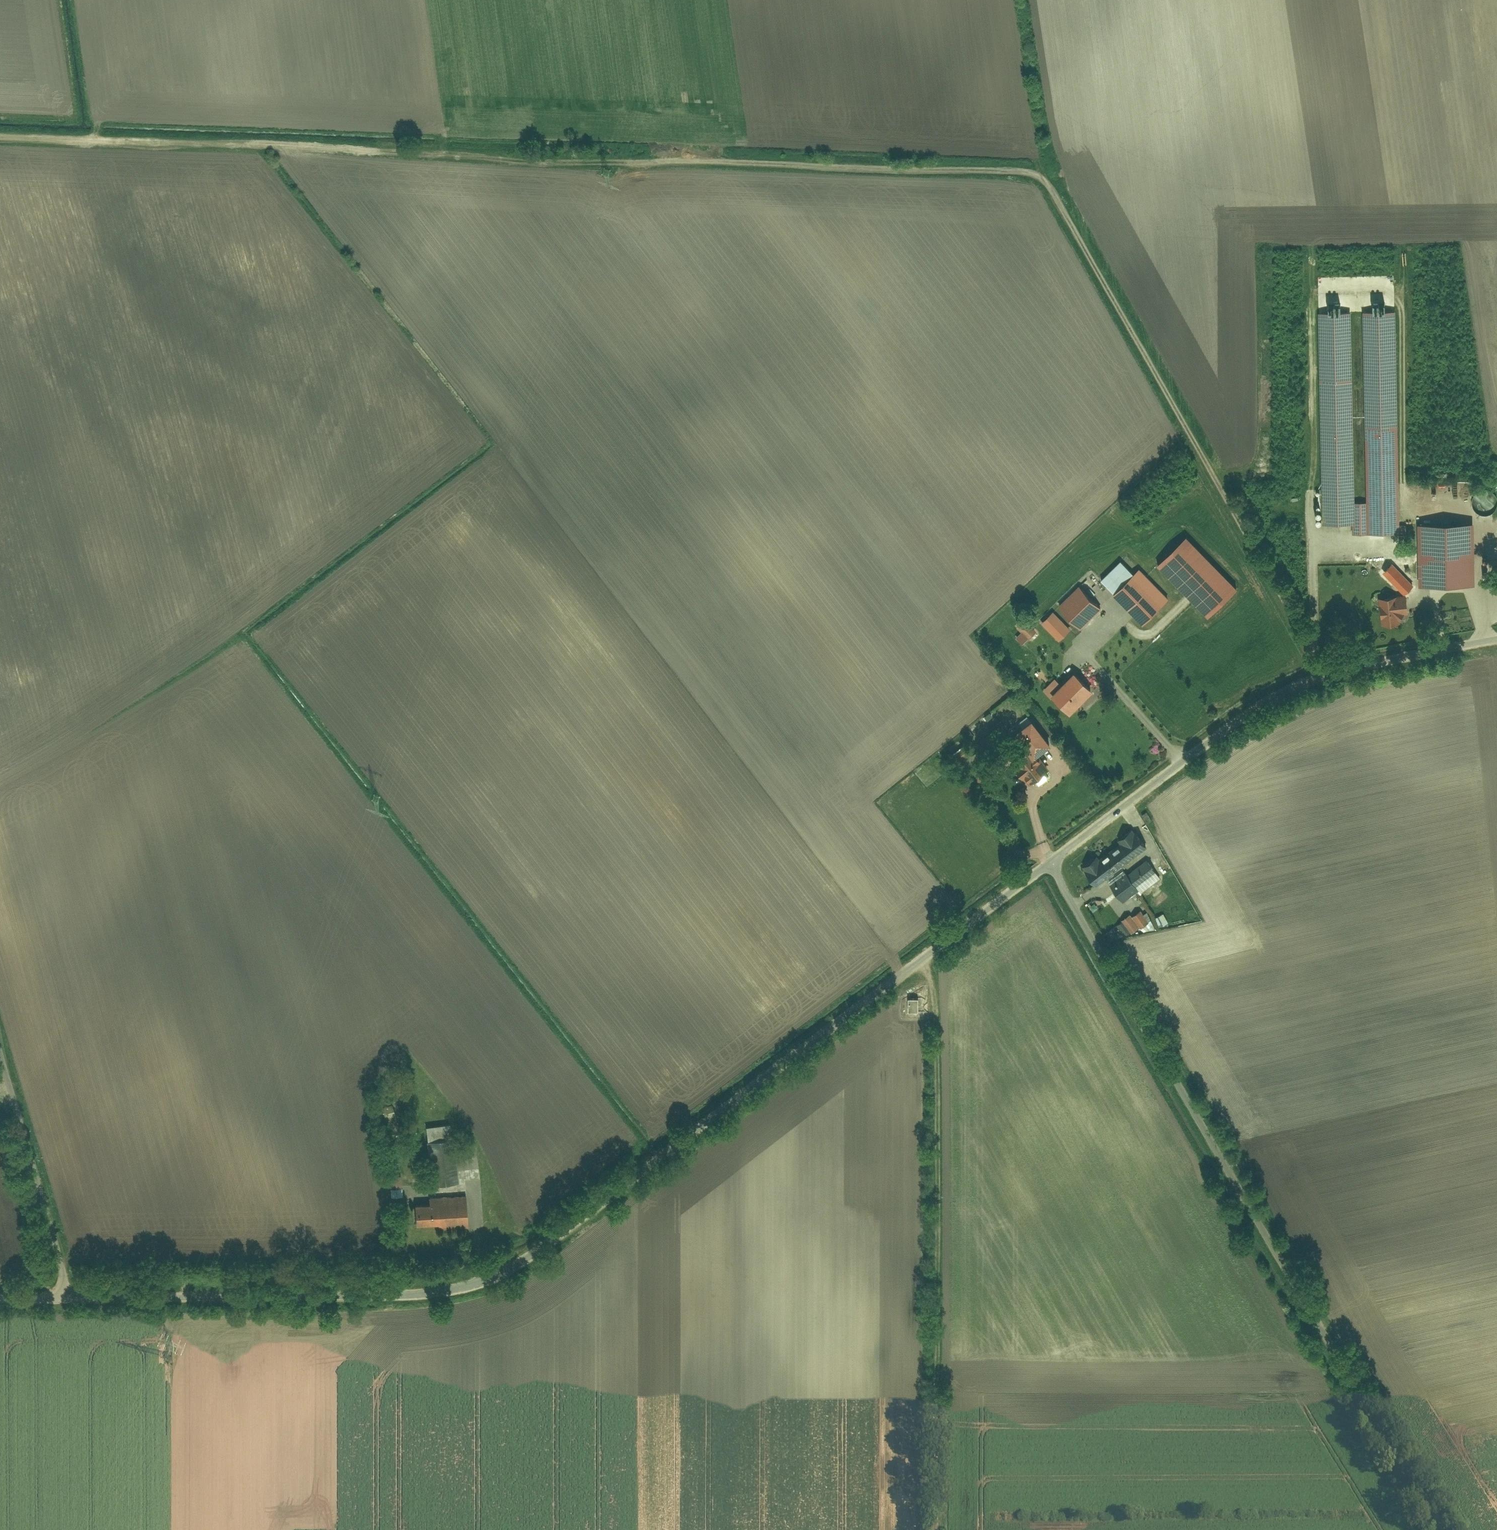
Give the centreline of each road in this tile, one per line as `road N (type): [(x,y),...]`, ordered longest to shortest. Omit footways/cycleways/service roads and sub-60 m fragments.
road 1 (unclassified): [(0,139),(1033,174),(1319,675)]
road 2 (unclassified): [(1041,864),(520,1259),(480,1279),(421,1293),(67,1294)]
road 3 (residential): [(1041,864),(1443,1529)]
road 4 (track): [(933,1529),(932,945)]
road 5 (residential): [(1319,675),(1277,691),(1041,864)]
road 6 (unclassified): [(67,1294),(0,1069)]
road 7 (residential): [(1496,636),(1319,675)]

